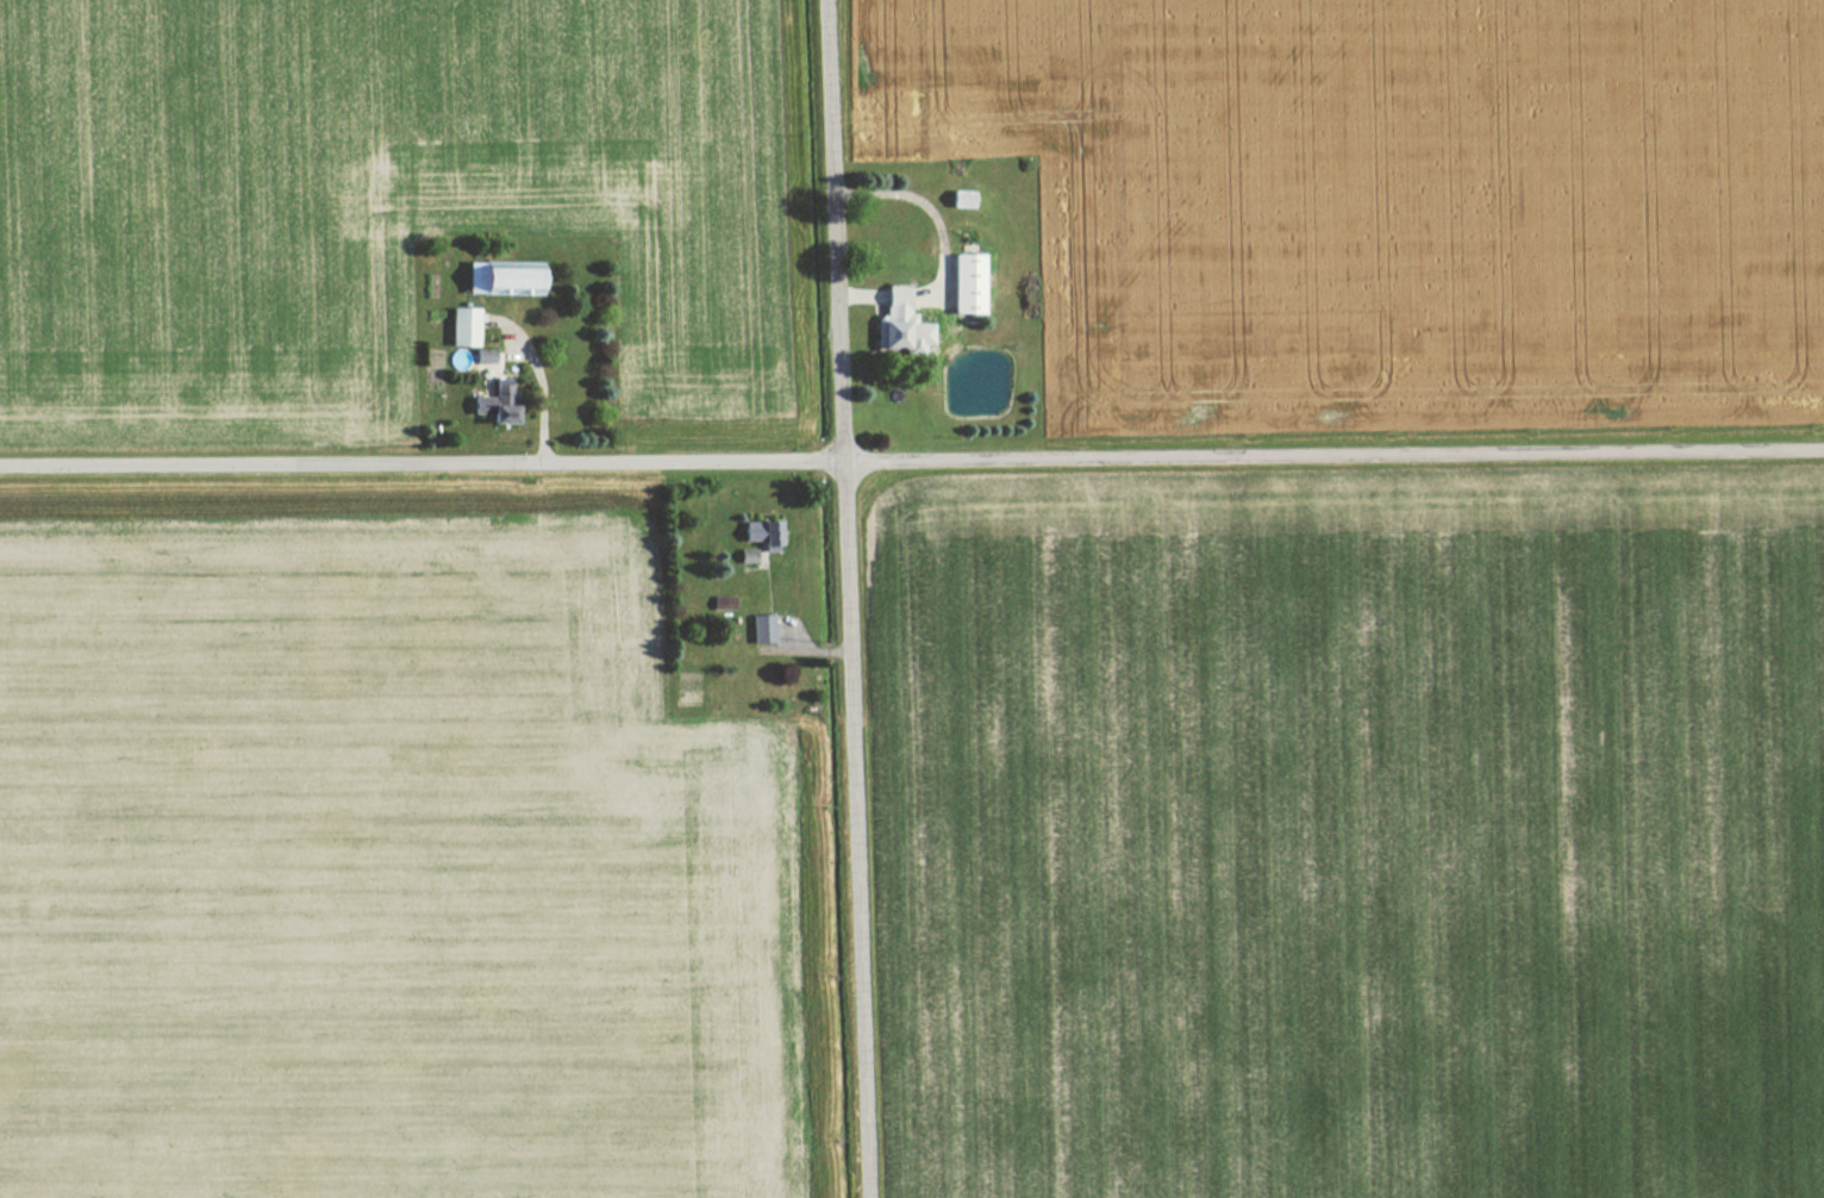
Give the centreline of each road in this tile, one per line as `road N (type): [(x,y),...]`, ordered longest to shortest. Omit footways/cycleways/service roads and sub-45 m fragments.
road 1 (residential): [(0,469),(1823,452)]
road 2 (residential): [(873,1197),(830,0)]

